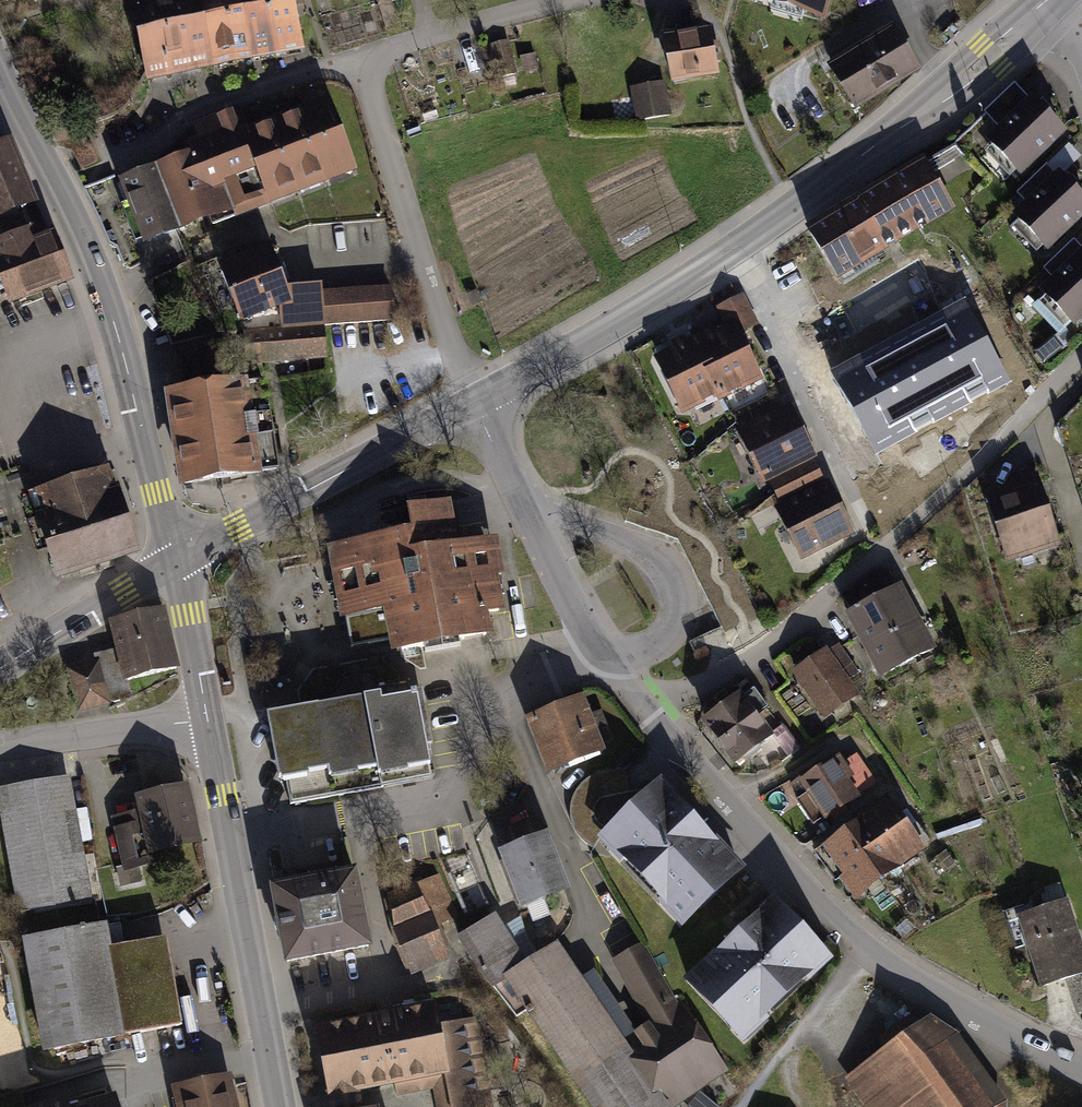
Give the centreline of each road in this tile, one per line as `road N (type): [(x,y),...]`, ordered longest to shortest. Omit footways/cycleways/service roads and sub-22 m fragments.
road 1 (secondary): [(1036,11),(787,213),(474,403)]
road 2 (residential): [(648,710),(862,947),(999,1034),(1081,1066)]
road 3 (residential): [(648,710),(761,654),(1081,362)]
road 4 (tertiary): [(0,80),(72,209),(113,315),(177,561)]
road 5 (tertiary): [(280,1106),(209,721)]
road 6 (residential): [(474,403),(604,655),(648,710)]
road 7 (secondary): [(474,403),(177,561)]
road 8 (track): [(727,798),(841,741),(856,746),(900,809)]
road 9 (tertiary): [(209,721),(0,742)]
road 10 (secondary): [(177,561),(0,671)]
road 11 (tertiary): [(209,721),(177,561)]

